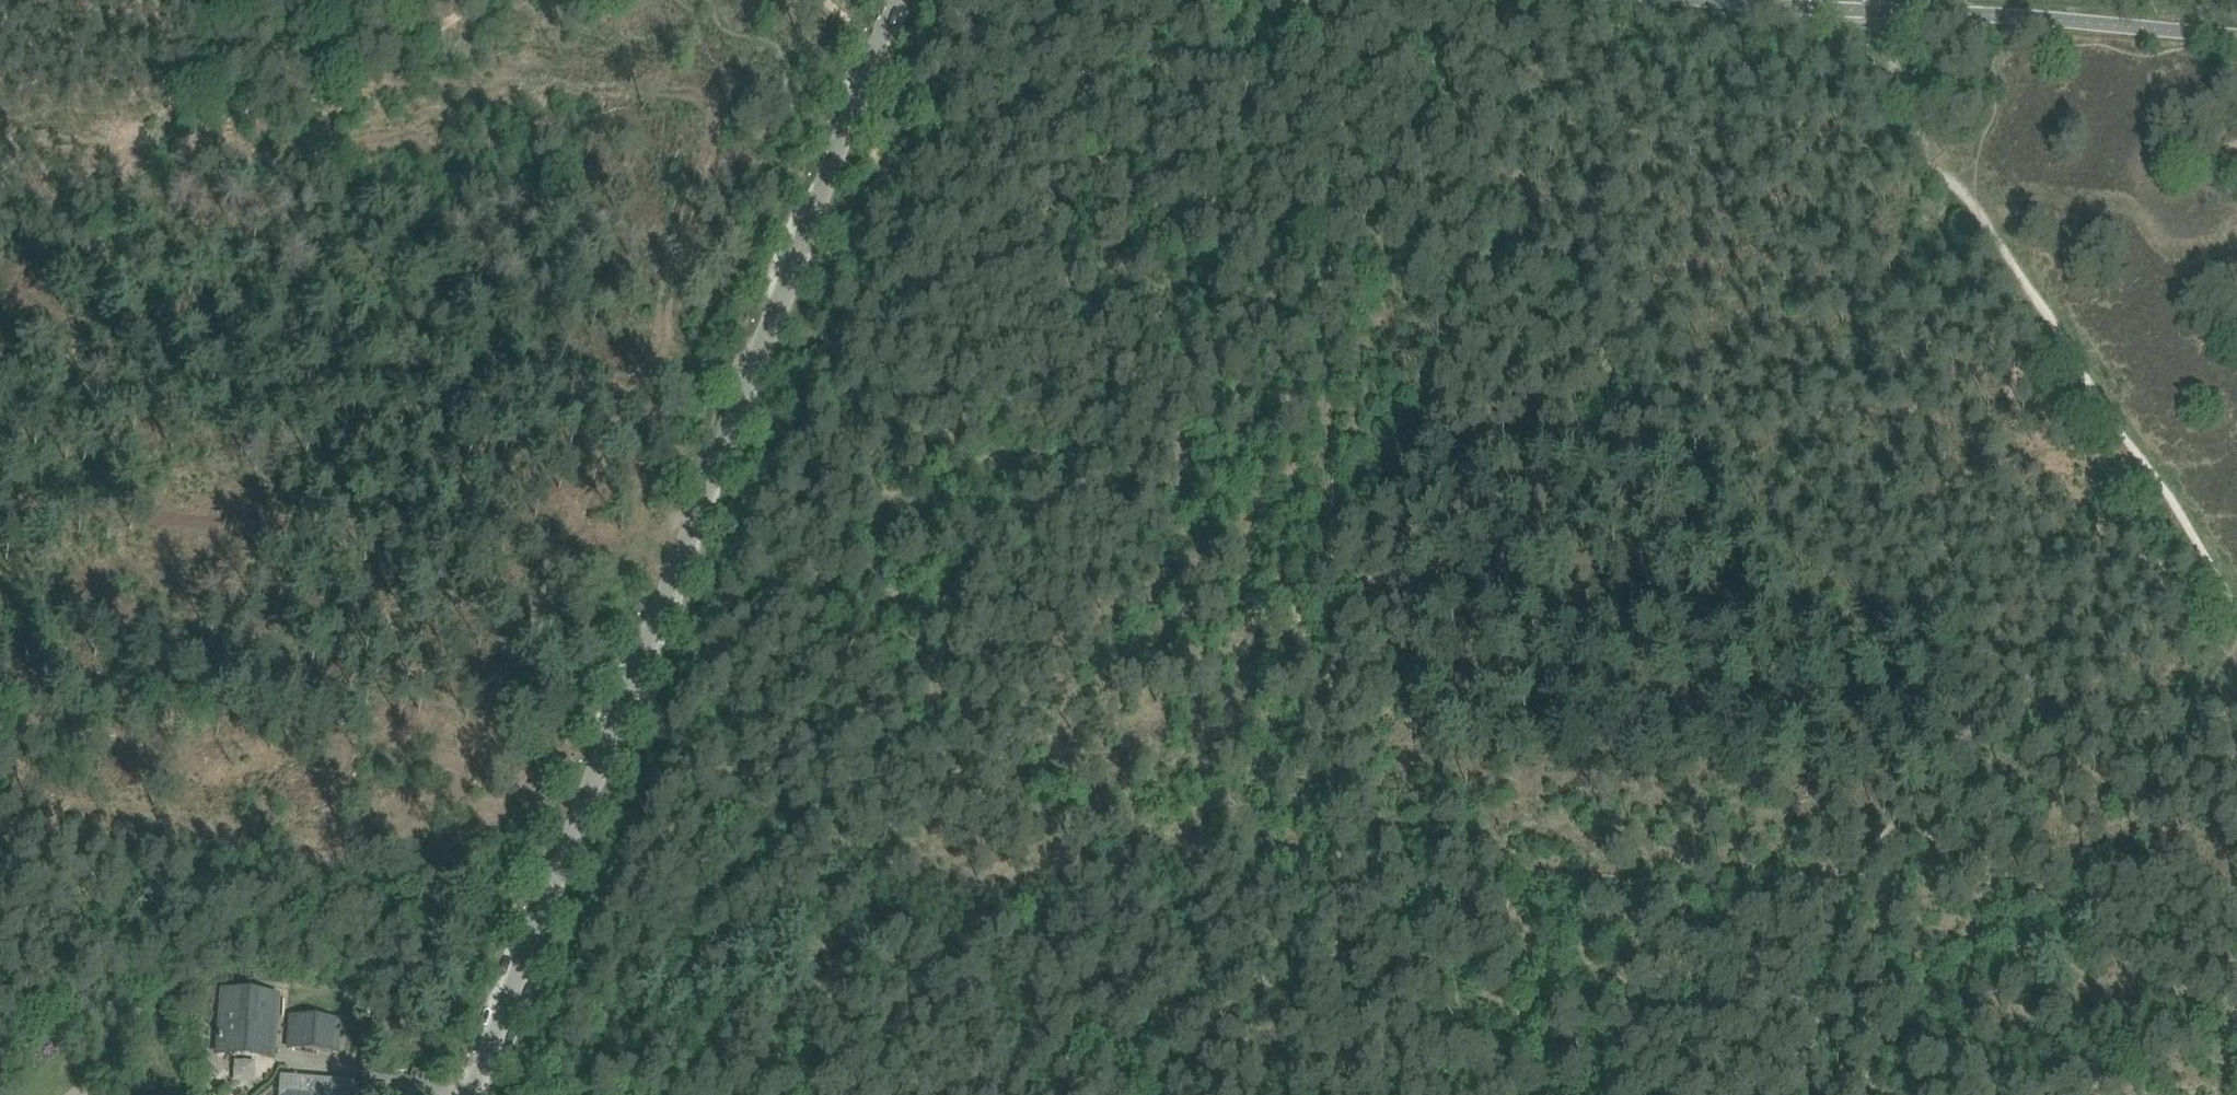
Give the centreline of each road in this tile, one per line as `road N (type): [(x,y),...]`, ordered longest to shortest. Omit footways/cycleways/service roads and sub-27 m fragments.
road 1 (unclassified): [(470,1094),(674,549),(893,0)]
road 2 (track): [(1854,10),(2236,608)]
road 3 (track): [(196,0),(0,432)]

